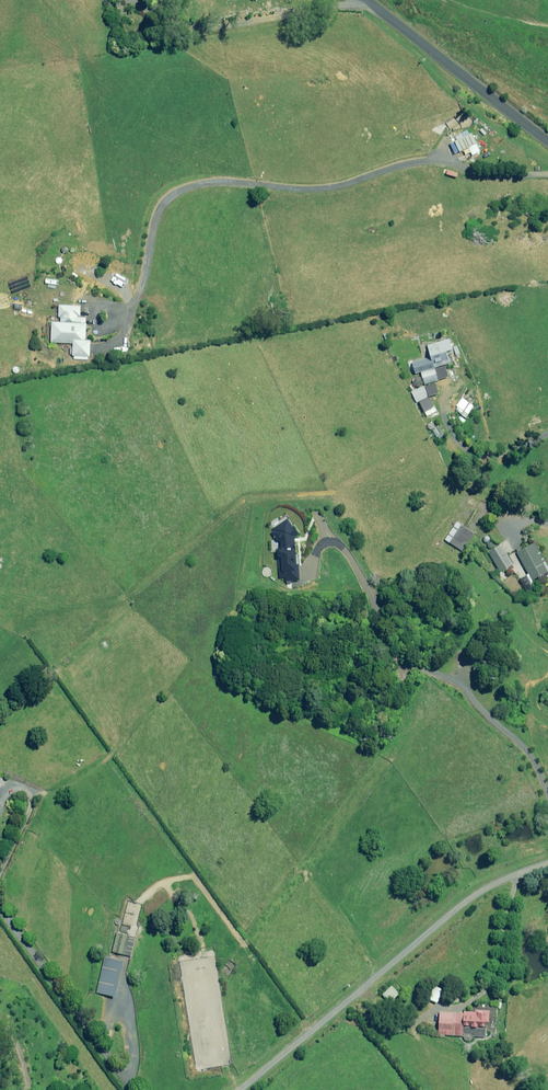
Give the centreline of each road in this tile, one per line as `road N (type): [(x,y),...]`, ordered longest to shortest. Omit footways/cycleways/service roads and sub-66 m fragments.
road 1 (unclassified): [(547,142),(365,0)]

